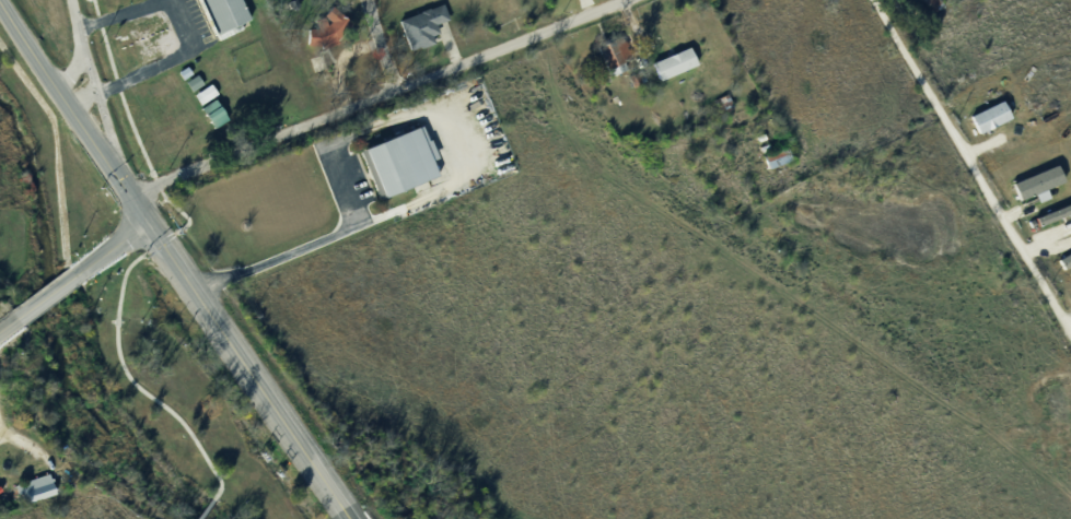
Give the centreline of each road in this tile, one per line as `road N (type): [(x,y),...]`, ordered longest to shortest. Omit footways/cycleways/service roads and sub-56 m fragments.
road 1 (secondary): [(351,518),(2,0)]
road 2 (residential): [(132,199),(627,0)]
road 3 (track): [(878,0),(1070,333)]
road 4 (residential): [(84,127),(72,0)]

